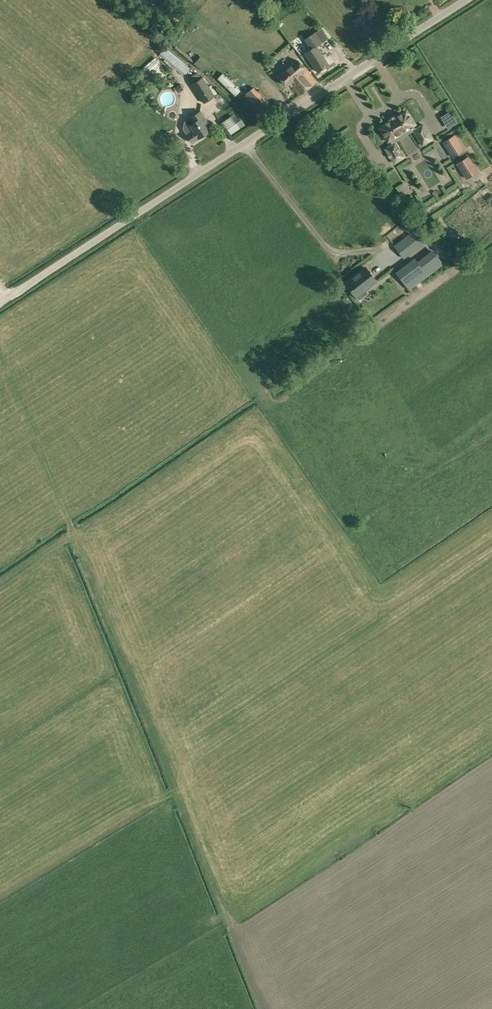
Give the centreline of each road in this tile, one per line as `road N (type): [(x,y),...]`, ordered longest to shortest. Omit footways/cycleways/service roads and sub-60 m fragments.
road 1 (unclassified): [(0,295),(466,0)]

